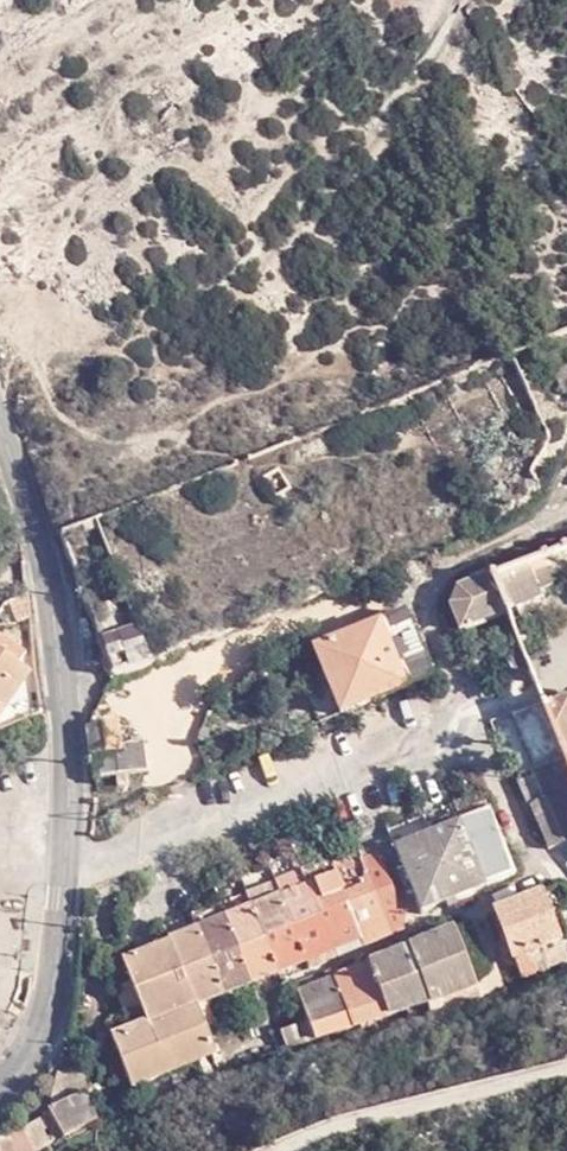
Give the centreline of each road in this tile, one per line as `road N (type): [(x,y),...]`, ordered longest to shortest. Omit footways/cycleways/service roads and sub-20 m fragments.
road 1 (tertiary): [(0,1091),(34,1054),(51,1007),(71,766),(56,598),(0,421)]
road 2 (track): [(278,1150),(357,1118),(566,1066)]

